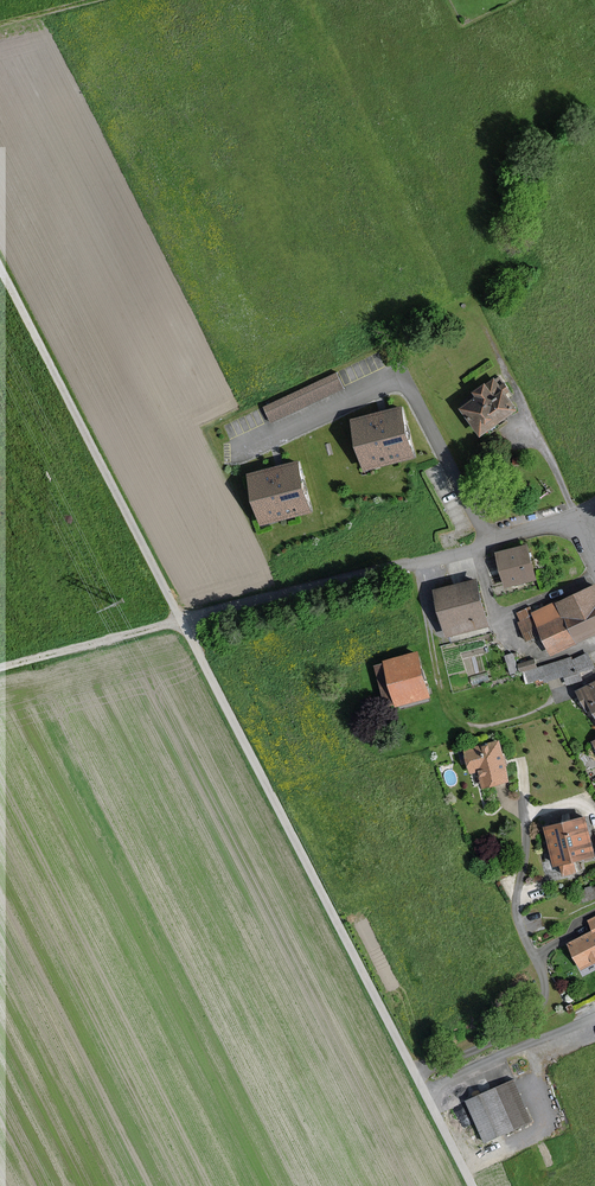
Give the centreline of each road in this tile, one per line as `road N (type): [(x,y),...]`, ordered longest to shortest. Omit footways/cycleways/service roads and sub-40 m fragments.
road 1 (unclassified): [(182,622),(413,1073)]
road 2 (unclassified): [(0,270),(182,622)]
road 3 (residential): [(413,1073),(478,1049),(531,1020),(542,1002),(542,974),(515,912),(525,852),(523,764)]
road 4 (residential): [(487,544),(399,374),(239,445)]
road 5 (unclassified): [(487,544),(182,622)]
road 6 (track): [(414,563),(451,713),(482,725),(551,701)]
road 7 (track): [(0,669),(182,622)]
road 8 (unclassified): [(413,1073),(471,1185)]

